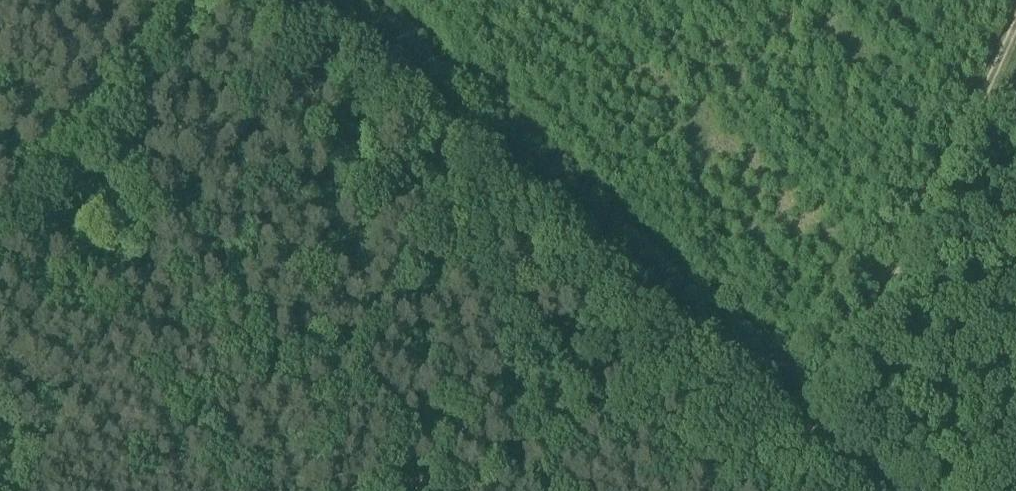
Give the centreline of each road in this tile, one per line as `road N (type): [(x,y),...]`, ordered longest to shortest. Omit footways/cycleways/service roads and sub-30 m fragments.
road 1 (unclassified): [(863,490),(295,0)]
road 2 (track): [(813,448),(1015,45)]
road 3 (track): [(197,0),(0,251)]

